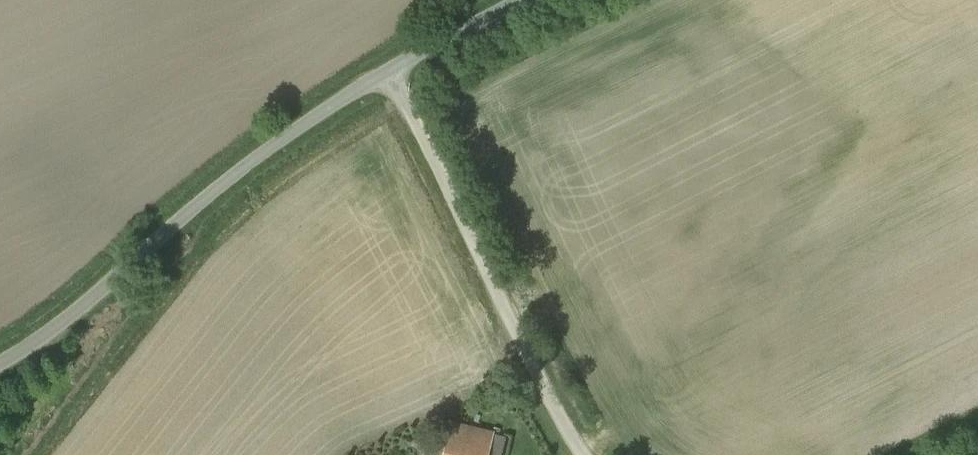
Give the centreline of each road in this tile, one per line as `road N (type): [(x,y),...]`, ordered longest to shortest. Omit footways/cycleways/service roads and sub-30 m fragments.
road 1 (unclassified): [(397,74),(264,158),(78,316),(0,369)]
road 2 (unclassified): [(397,74),(584,454)]
road 3 (unclassified): [(528,0),(397,74)]

